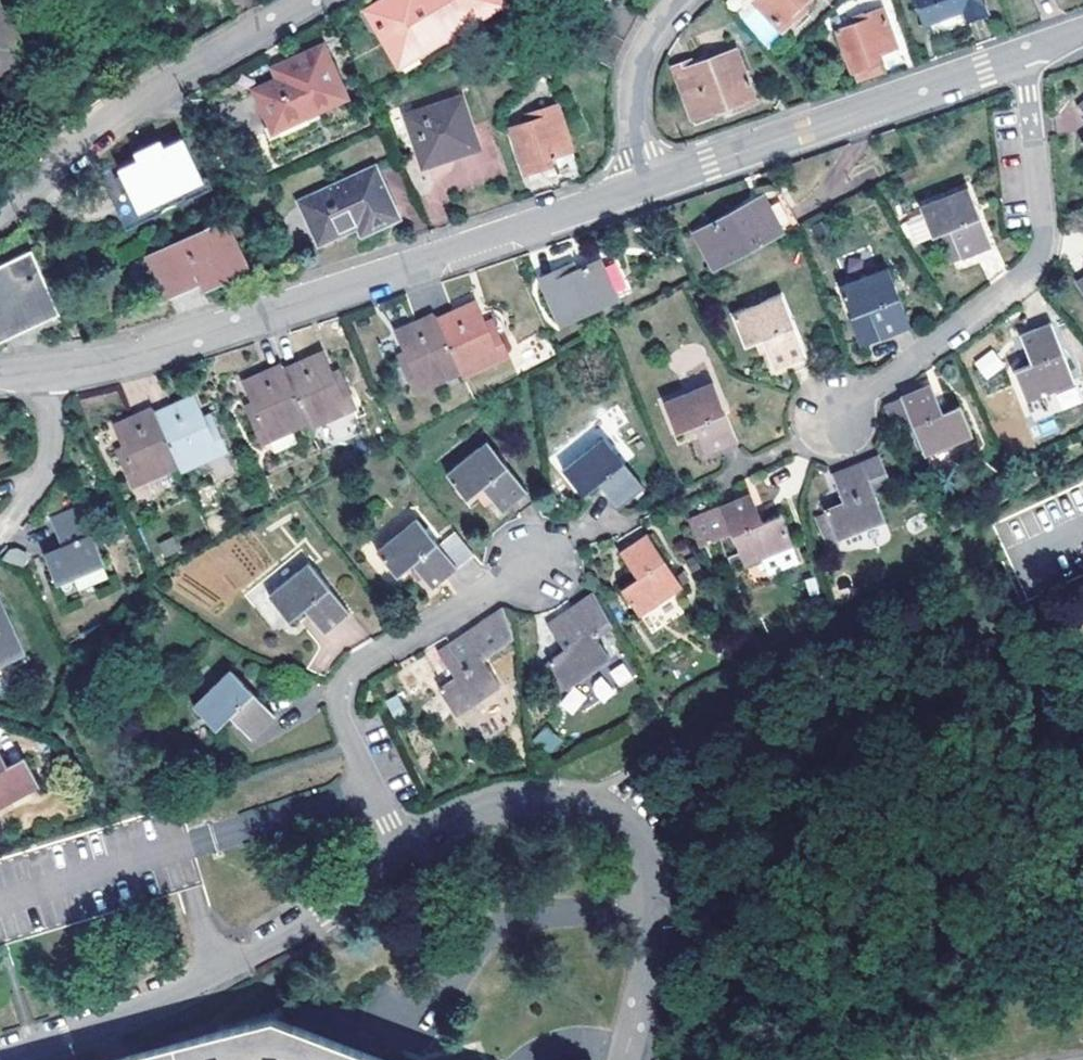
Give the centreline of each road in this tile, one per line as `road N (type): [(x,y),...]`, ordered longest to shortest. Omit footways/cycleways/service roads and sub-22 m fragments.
road 1 (residential): [(625,1059),(655,893),(653,867),(636,835),(579,807),(518,805),(459,824),(405,857)]
road 2 (residential): [(1026,57),(1046,236),(1040,256),(836,415)]
road 3 (residential): [(405,857),(259,951),(0,1058)]
road 4 (tertiary): [(648,187),(218,329)]
road 5 (residential): [(534,561),(346,678),(341,715),(405,857)]
road 6 (tertiary): [(1026,57),(648,187)]
road 7 (residential): [(305,0),(136,100),(0,208)]
road 8 (residential): [(648,187),(634,134),(636,70),(654,31),(684,0)]
road 9 (tertiary): [(46,371),(110,363),(218,329)]
road 10 (residential): [(46,371),(48,470),(0,531)]

